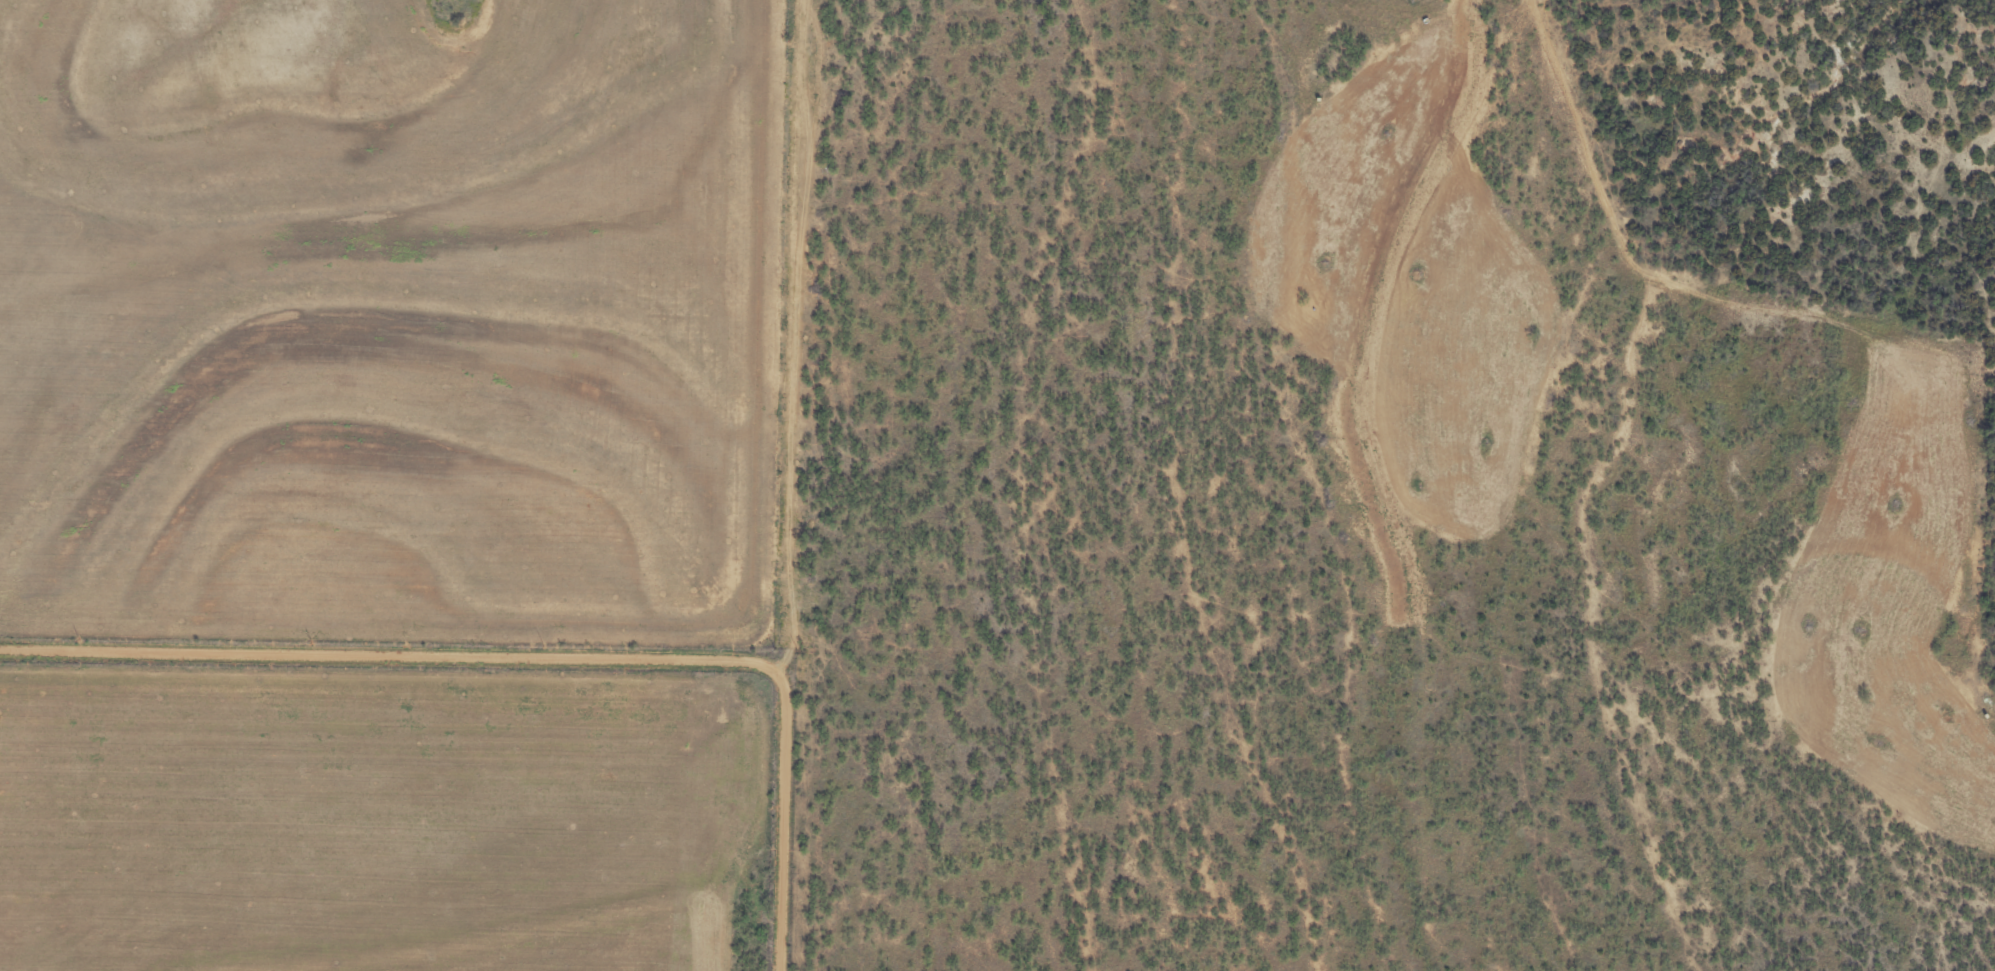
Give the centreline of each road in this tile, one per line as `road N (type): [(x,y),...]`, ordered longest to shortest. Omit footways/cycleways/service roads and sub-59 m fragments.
road 1 (residential): [(781,970),(790,697),(775,668),(760,659),(0,646)]

